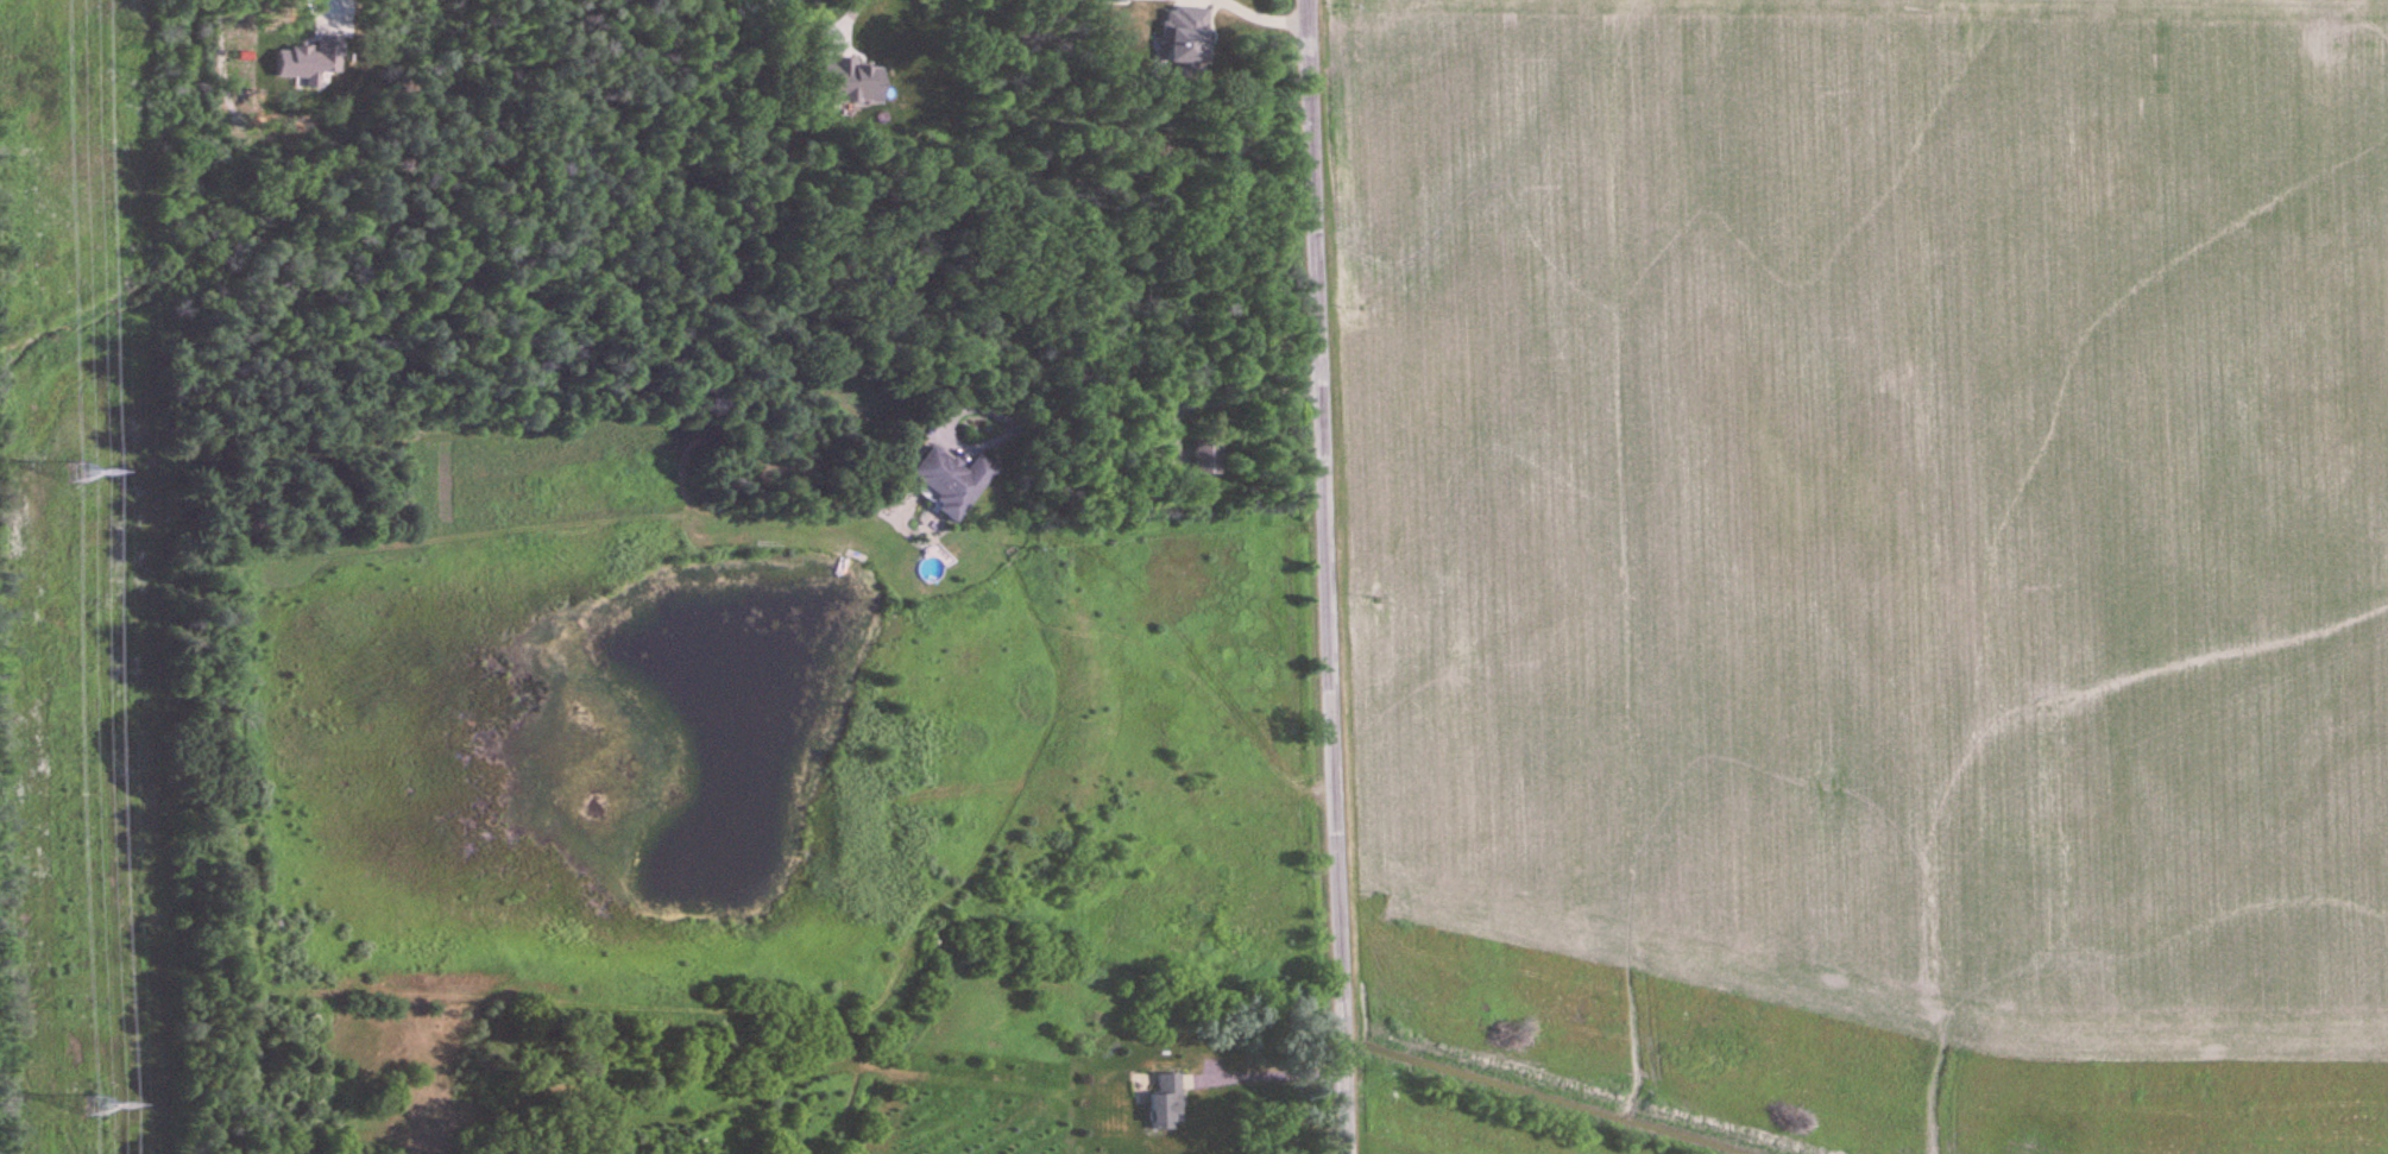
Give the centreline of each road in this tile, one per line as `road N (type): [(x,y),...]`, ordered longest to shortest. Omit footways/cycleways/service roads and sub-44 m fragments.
road 1 (residential): [(1348,1153),(1309,0)]

